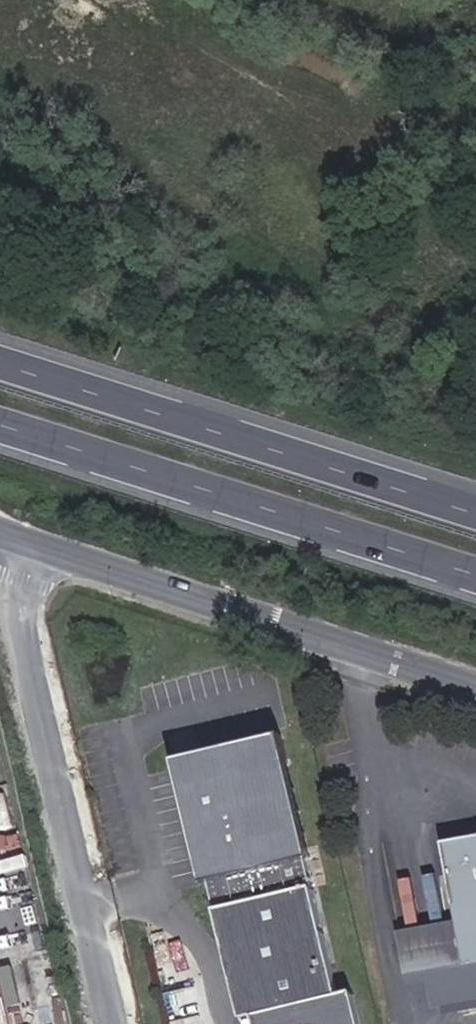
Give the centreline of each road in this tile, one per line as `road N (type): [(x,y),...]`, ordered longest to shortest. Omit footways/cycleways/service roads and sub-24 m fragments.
road 1 (trunk): [(0,426),(475,576)]
road 2 (trunk): [(475,509),(0,360)]
road 3 (unclassified): [(38,540),(18,589),(110,1023)]
road 4 (unclassified): [(475,682),(38,540)]

